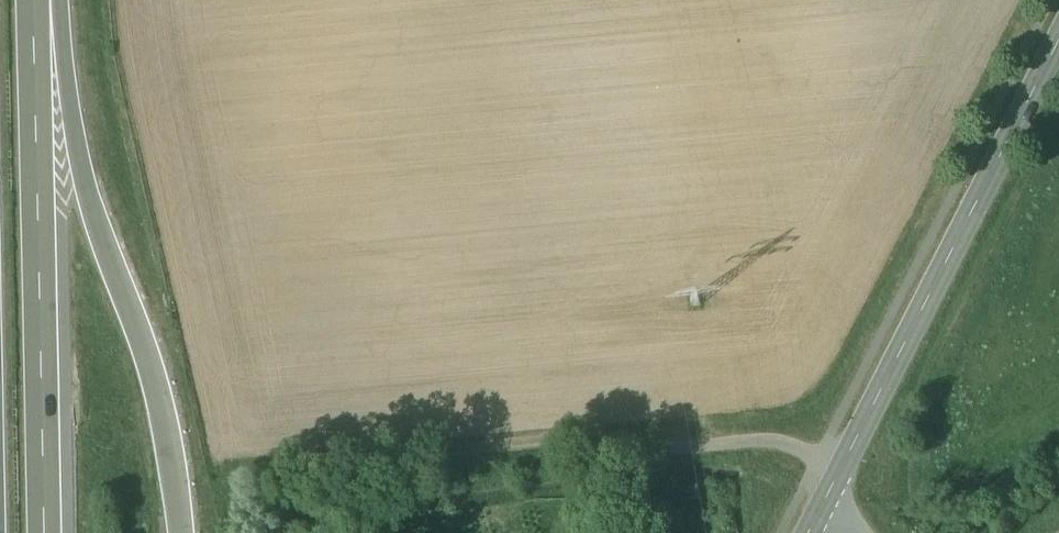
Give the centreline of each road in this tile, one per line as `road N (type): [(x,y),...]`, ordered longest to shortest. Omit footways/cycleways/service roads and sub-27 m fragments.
road 1 (tertiary): [(808,532),(1058,42)]
road 2 (motorway): [(54,532),(44,0)]

